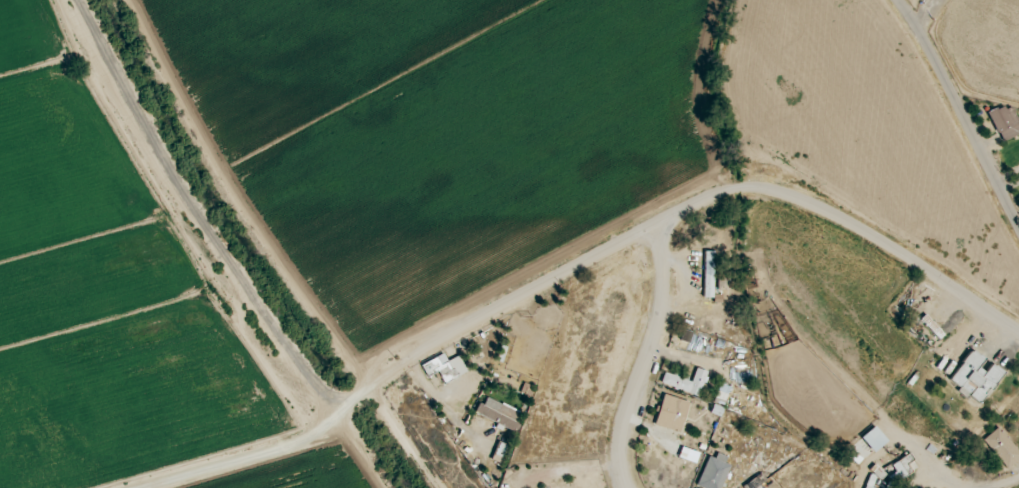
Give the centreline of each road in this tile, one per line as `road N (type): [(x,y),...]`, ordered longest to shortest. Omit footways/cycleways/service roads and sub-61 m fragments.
road 1 (residential): [(329,418),(403,363),(731,184),(791,195),(891,244),(1018,337)]
road 2 (residential): [(329,418),(74,27),(65,0)]
road 3 (residential): [(652,230),(657,316),(621,430),(618,465),(627,487)]
road 4 (tertiary): [(1018,225),(897,0)]

